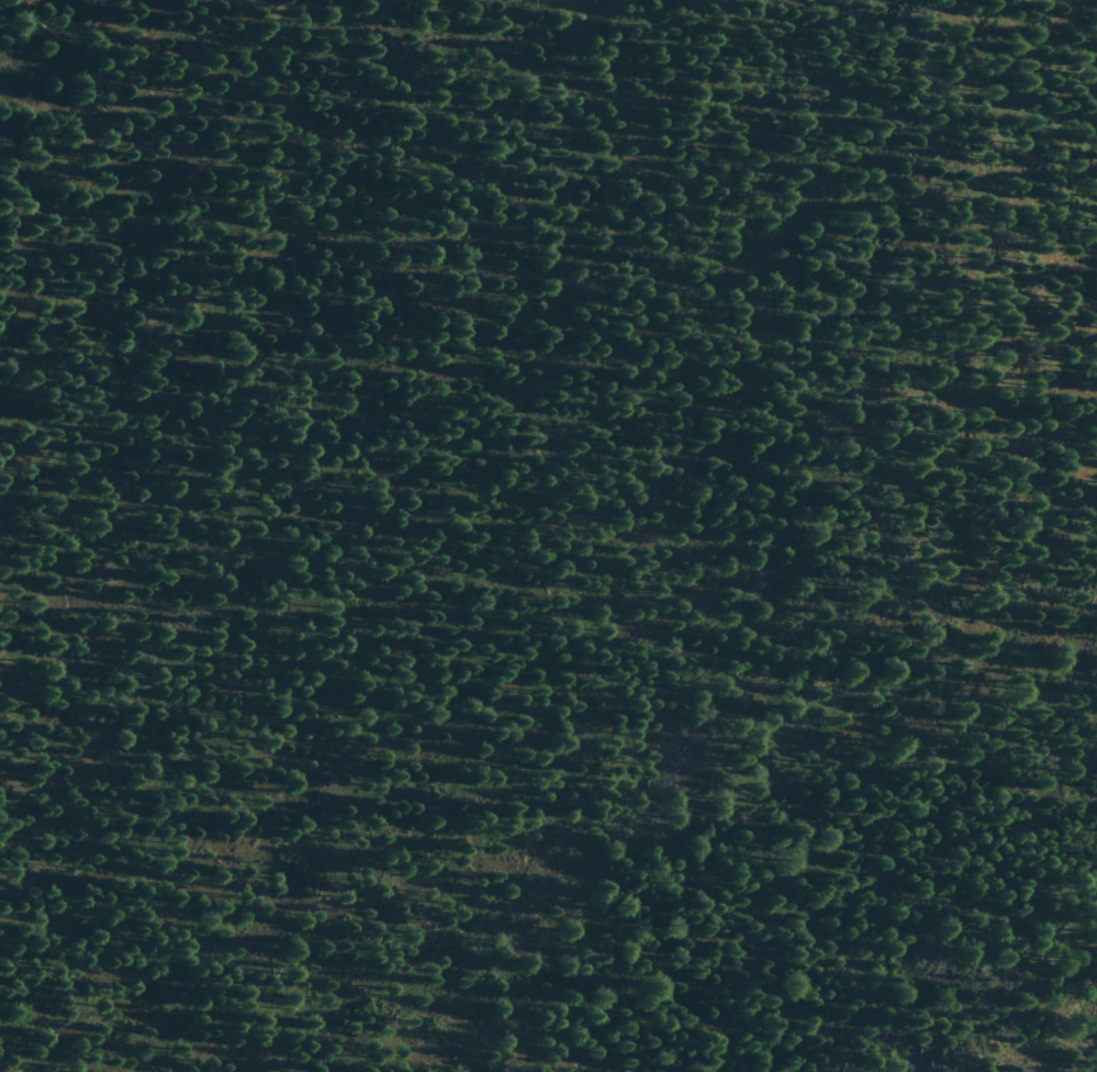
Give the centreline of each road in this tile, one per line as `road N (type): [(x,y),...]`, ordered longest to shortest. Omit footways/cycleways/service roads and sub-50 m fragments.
road 1 (track): [(60,343),(12,365),(2,347),(107,96),(94,0)]
road 2 (track): [(281,0),(233,80),(148,176),(60,343)]

